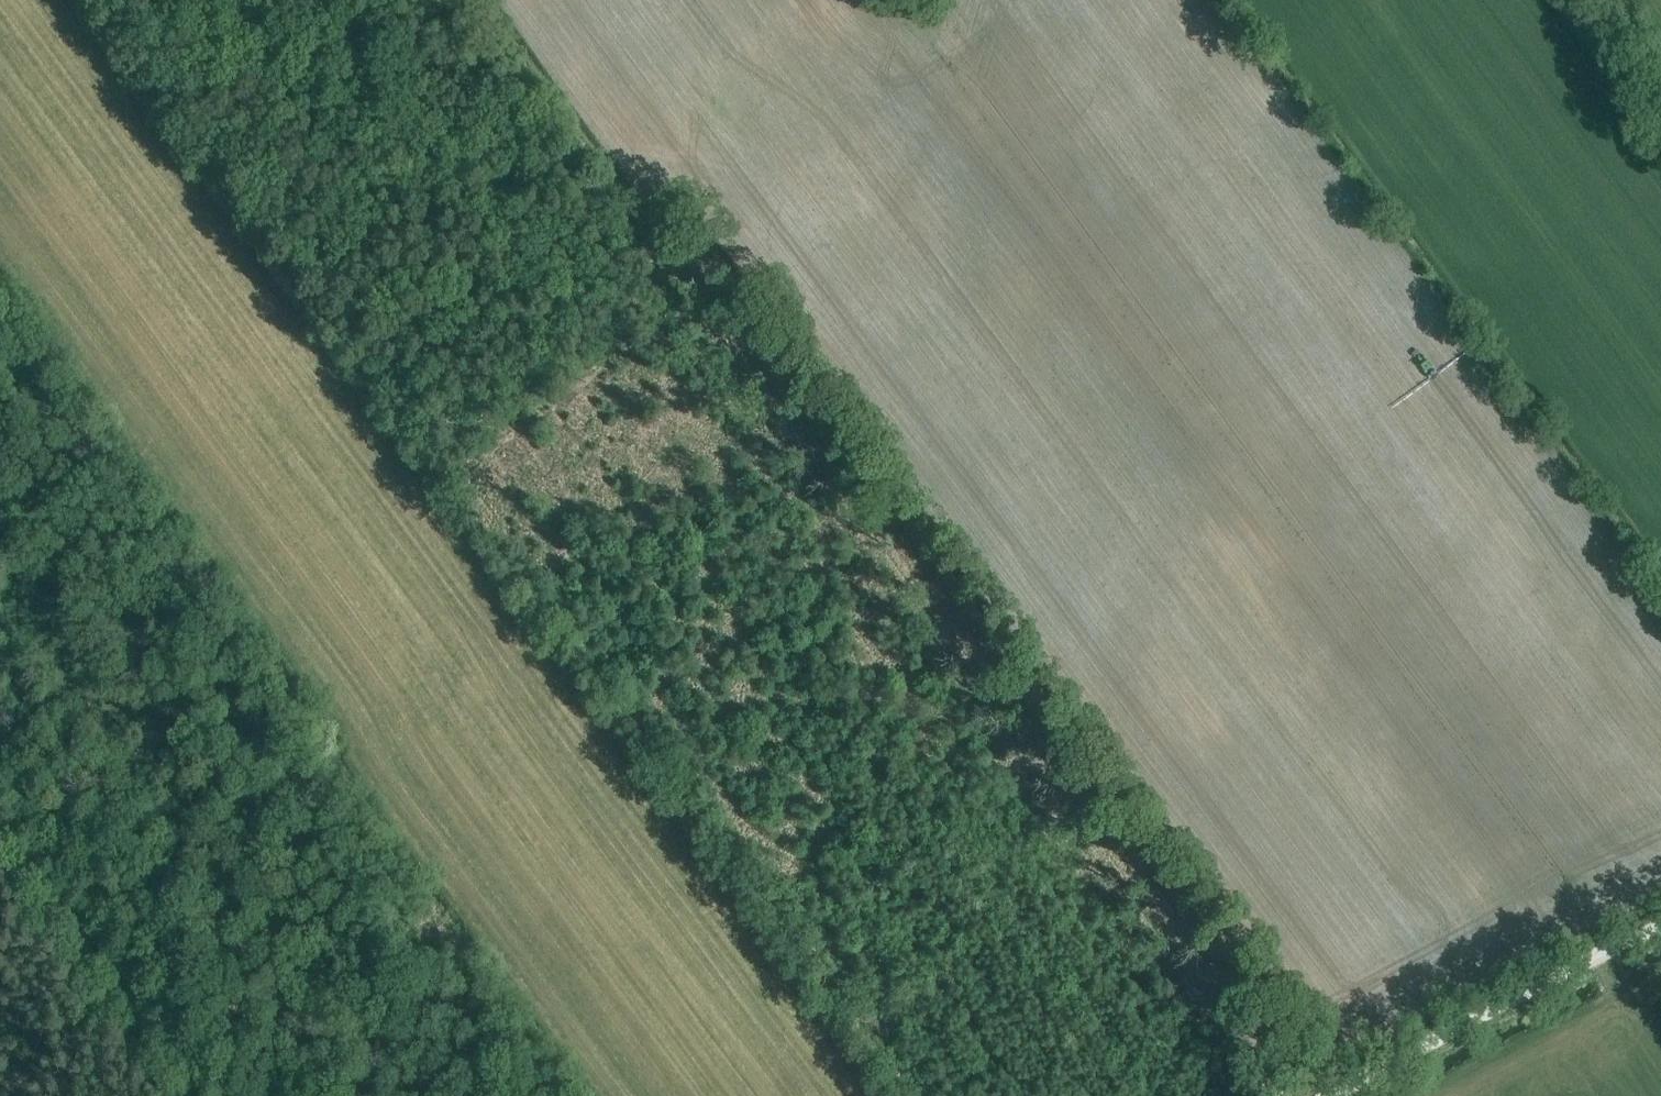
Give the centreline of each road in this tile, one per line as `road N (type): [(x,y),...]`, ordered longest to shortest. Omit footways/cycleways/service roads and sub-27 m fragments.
road 1 (track): [(1327,1095),(1660,926)]
road 2 (track): [(185,1095),(0,857)]

